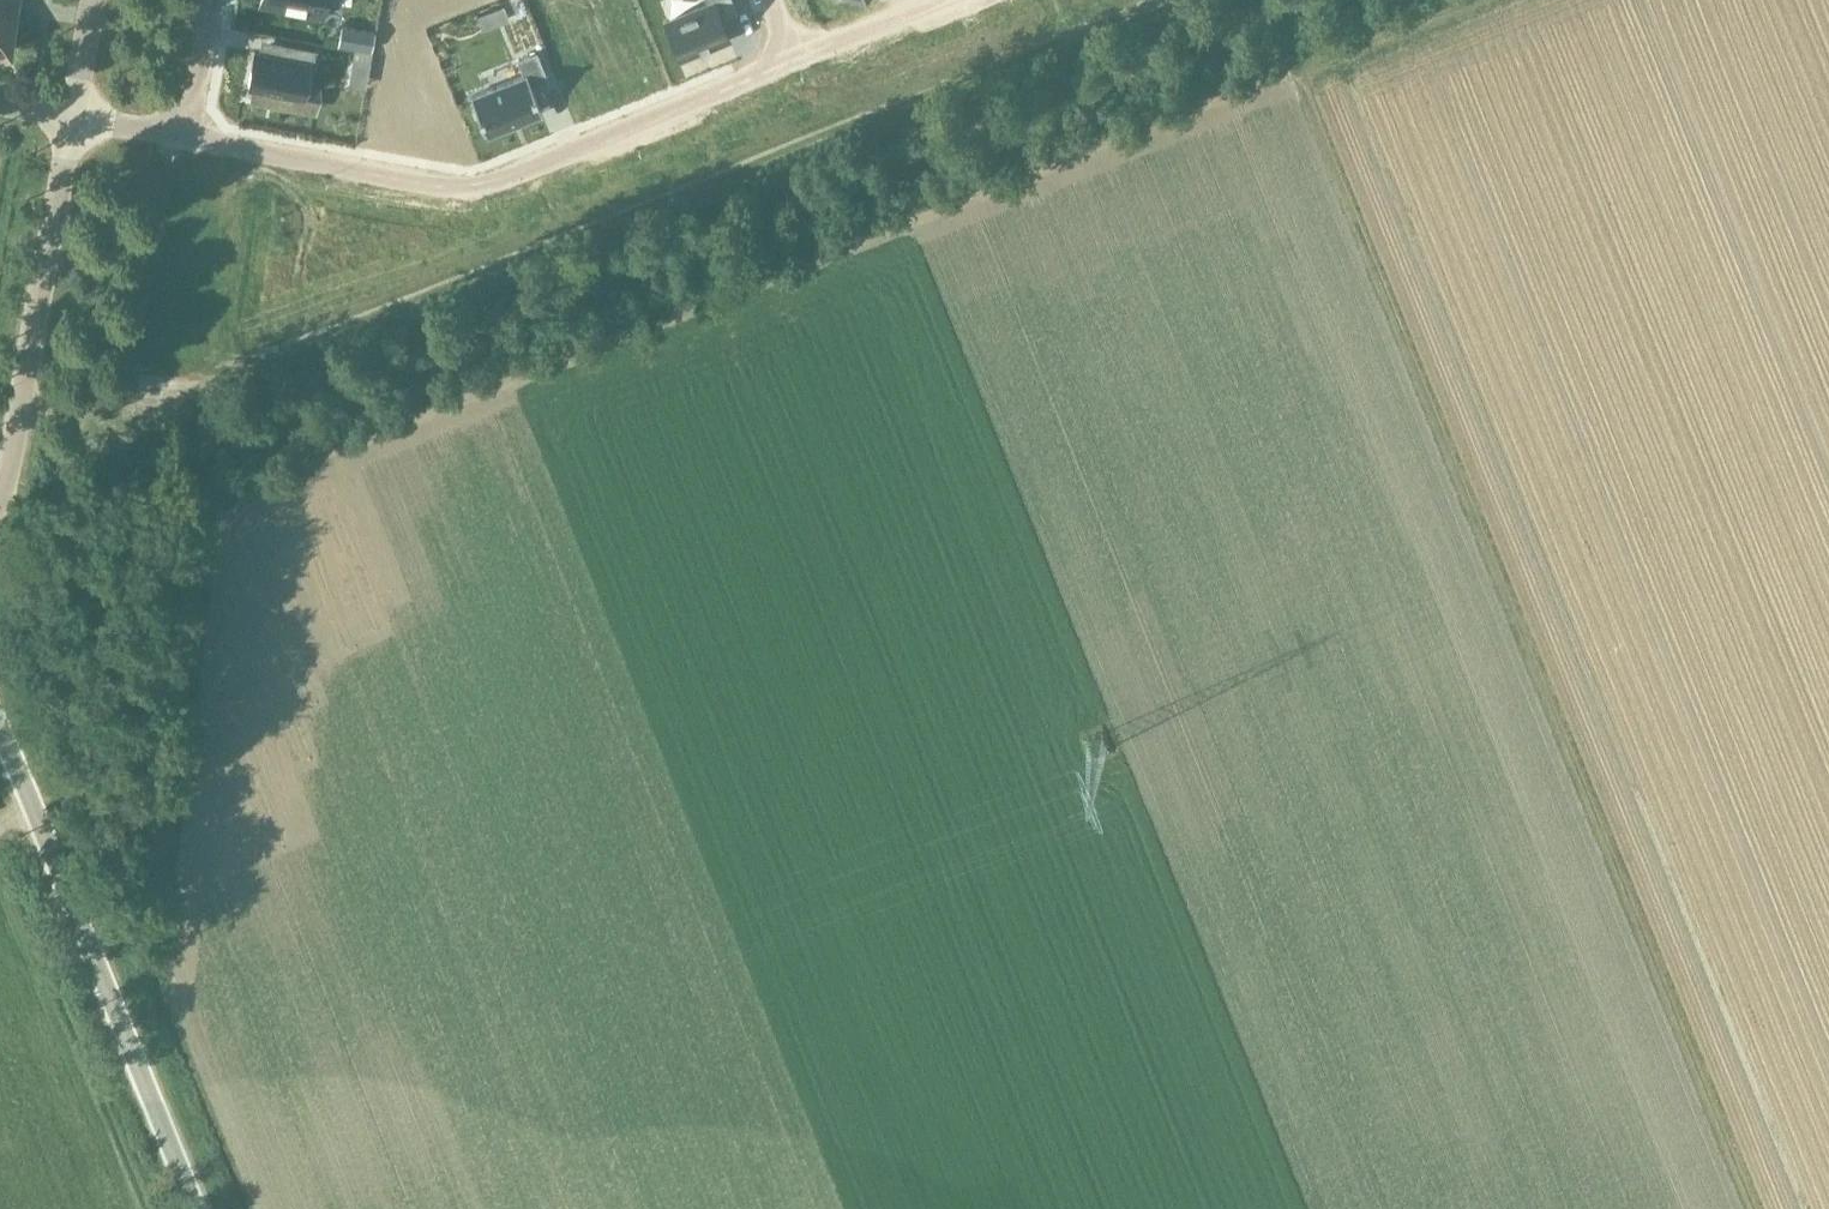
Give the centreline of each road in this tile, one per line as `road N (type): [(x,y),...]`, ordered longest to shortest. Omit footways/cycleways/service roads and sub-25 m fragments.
road 1 (residential): [(186,138),(470,189),(795,60)]
road 2 (unclassified): [(196,1208),(0,730)]
road 3 (unclassified): [(24,383),(72,117)]
road 4 (unclassified): [(24,383),(201,385),(218,392)]
road 5 (residential): [(795,60),(945,0)]
road 6 (residential): [(186,138),(211,0)]
road 7 (unclassified): [(0,511),(24,383)]

